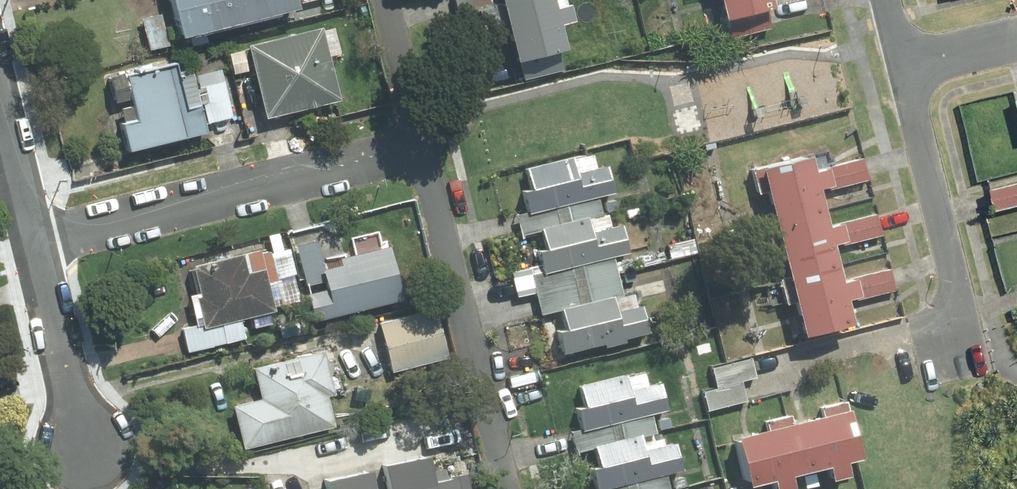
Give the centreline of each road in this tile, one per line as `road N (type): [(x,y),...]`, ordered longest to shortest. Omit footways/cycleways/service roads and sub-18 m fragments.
road 1 (residential): [(31,241),(421,146)]
road 2 (residential): [(421,146),(518,488)]
road 3 (residential): [(980,353),(899,69)]
road 4 (residential): [(91,458),(31,241)]
road 5 (residential): [(383,0),(421,146)]
road 6 (residential): [(899,69),(1016,41)]

